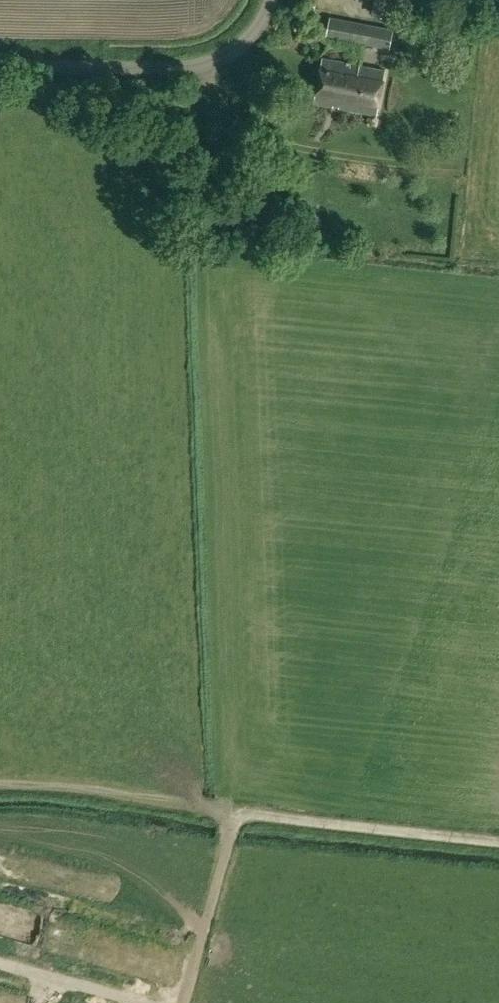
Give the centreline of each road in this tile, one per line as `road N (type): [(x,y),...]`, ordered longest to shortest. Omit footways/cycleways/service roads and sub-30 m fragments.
road 1 (unclassified): [(0,69),(146,75),(222,69),(246,53),(272,0)]

